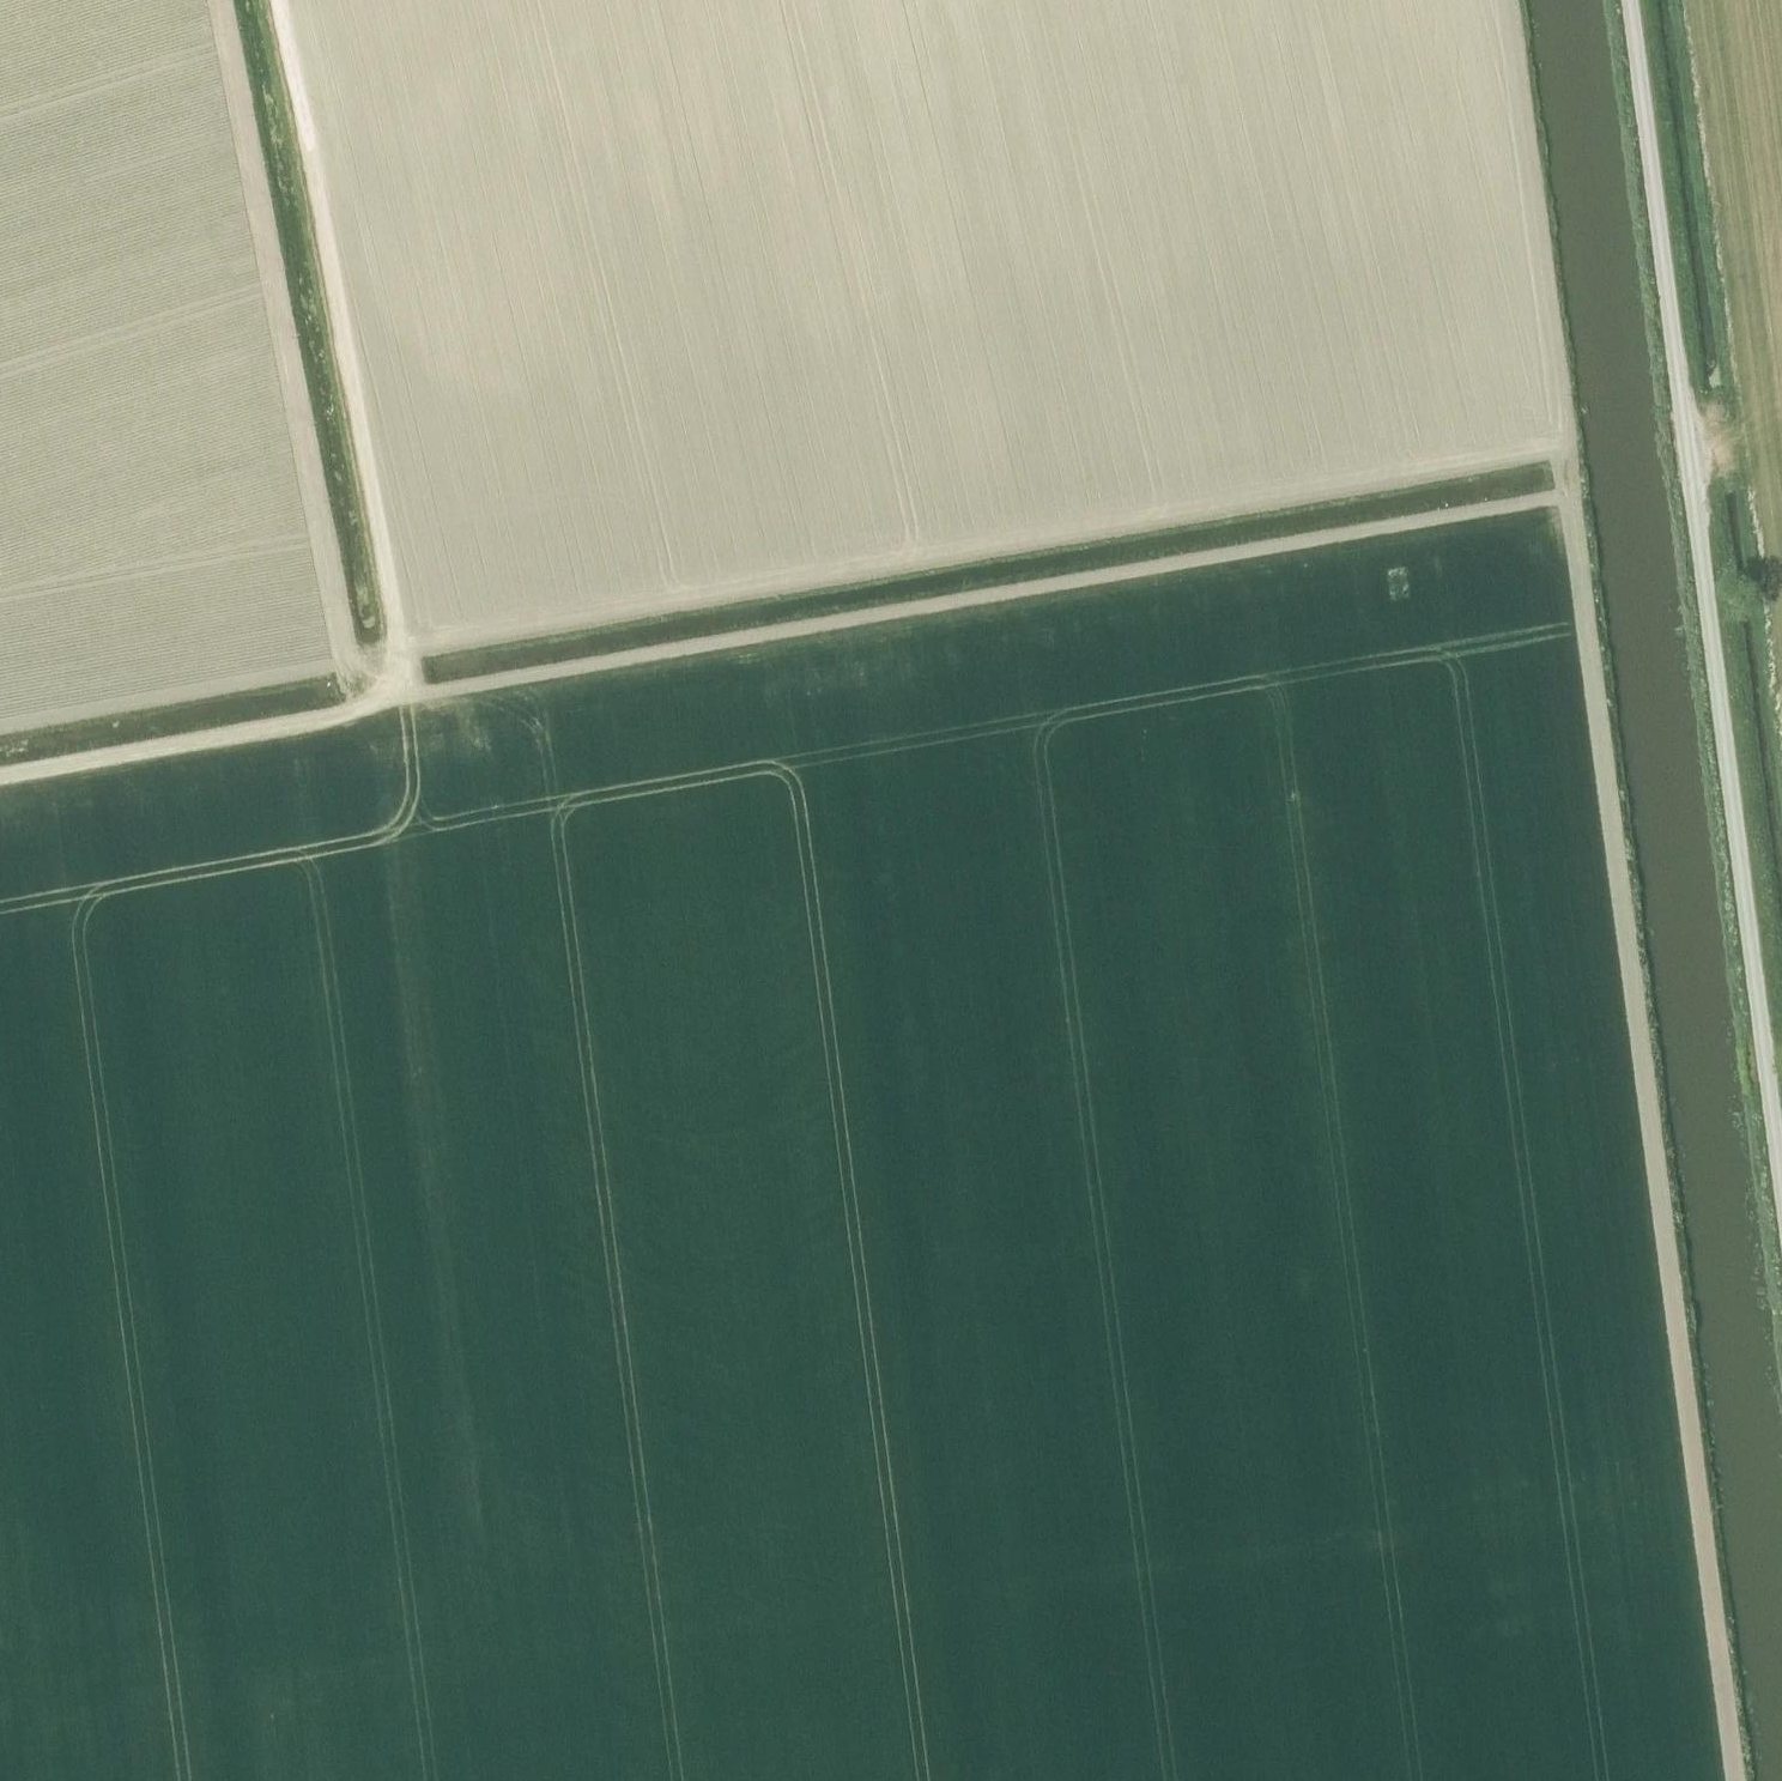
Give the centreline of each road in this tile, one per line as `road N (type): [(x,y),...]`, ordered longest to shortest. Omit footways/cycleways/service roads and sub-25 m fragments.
road 1 (unclassified): [(1781,1185),(1628,0)]

